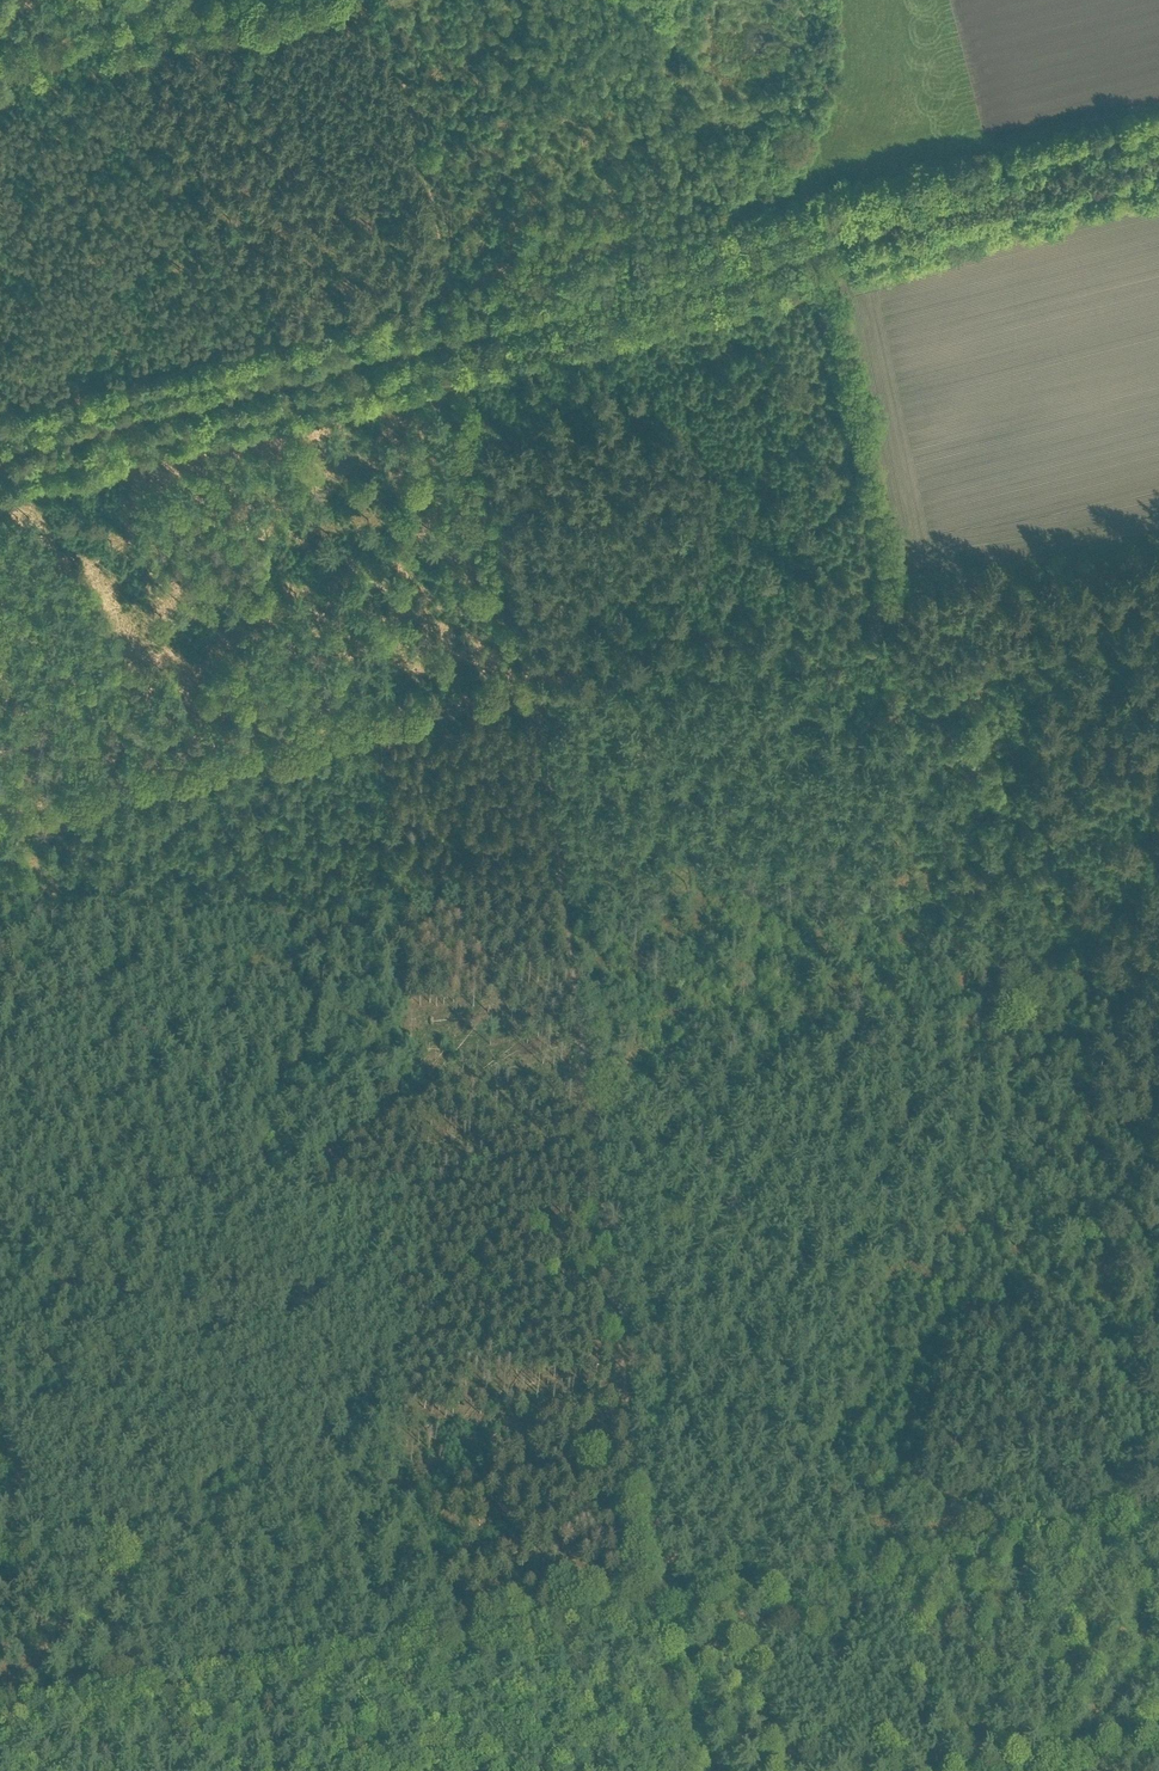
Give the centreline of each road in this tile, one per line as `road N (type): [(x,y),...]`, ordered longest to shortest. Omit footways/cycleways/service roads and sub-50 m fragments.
road 1 (track): [(620,1318),(537,687),(389,0)]
road 2 (track): [(893,608),(1040,1460),(1021,1535)]
road 3 (track): [(893,608),(0,820)]
road 4 (track): [(683,1770),(620,1318)]
road 5 (track): [(1005,1538),(656,1601)]
road 6 (track): [(1158,545),(893,608)]
road 7 (track): [(252,0),(0,67)]
road 8 (track): [(1021,1535),(1005,1538),(1158,1658)]
road 9 (track): [(1021,1535),(1158,1507)]

